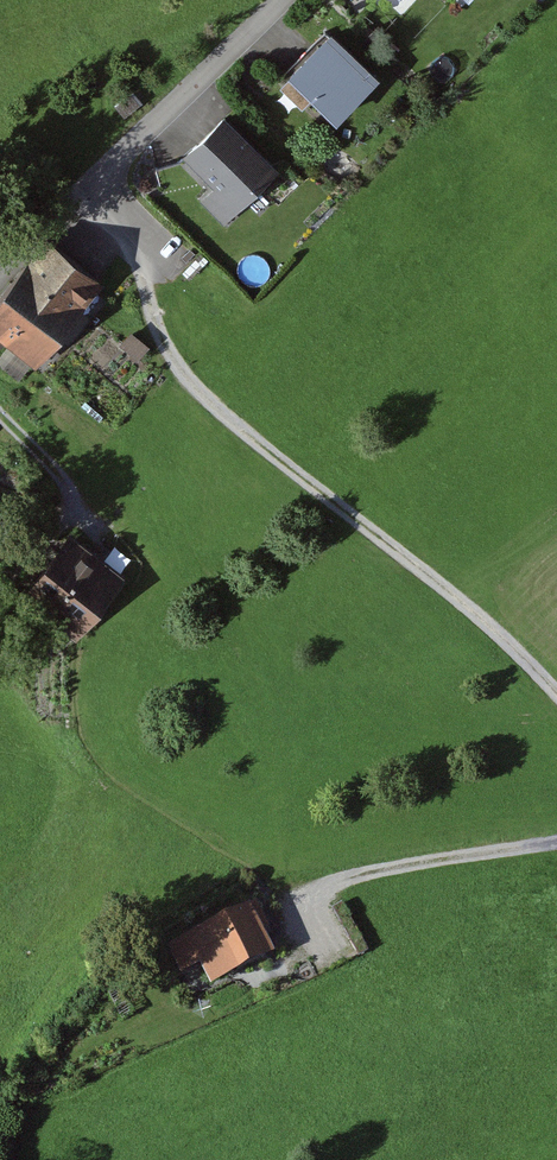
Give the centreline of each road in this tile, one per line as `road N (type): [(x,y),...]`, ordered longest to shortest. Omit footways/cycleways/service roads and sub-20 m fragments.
road 1 (track): [(172,359),(202,396),(451,593),(556,694)]
road 2 (residential): [(278,0),(102,173),(172,359)]
road 3 (track): [(556,841),(360,871),(311,888),(303,906),(326,954)]

